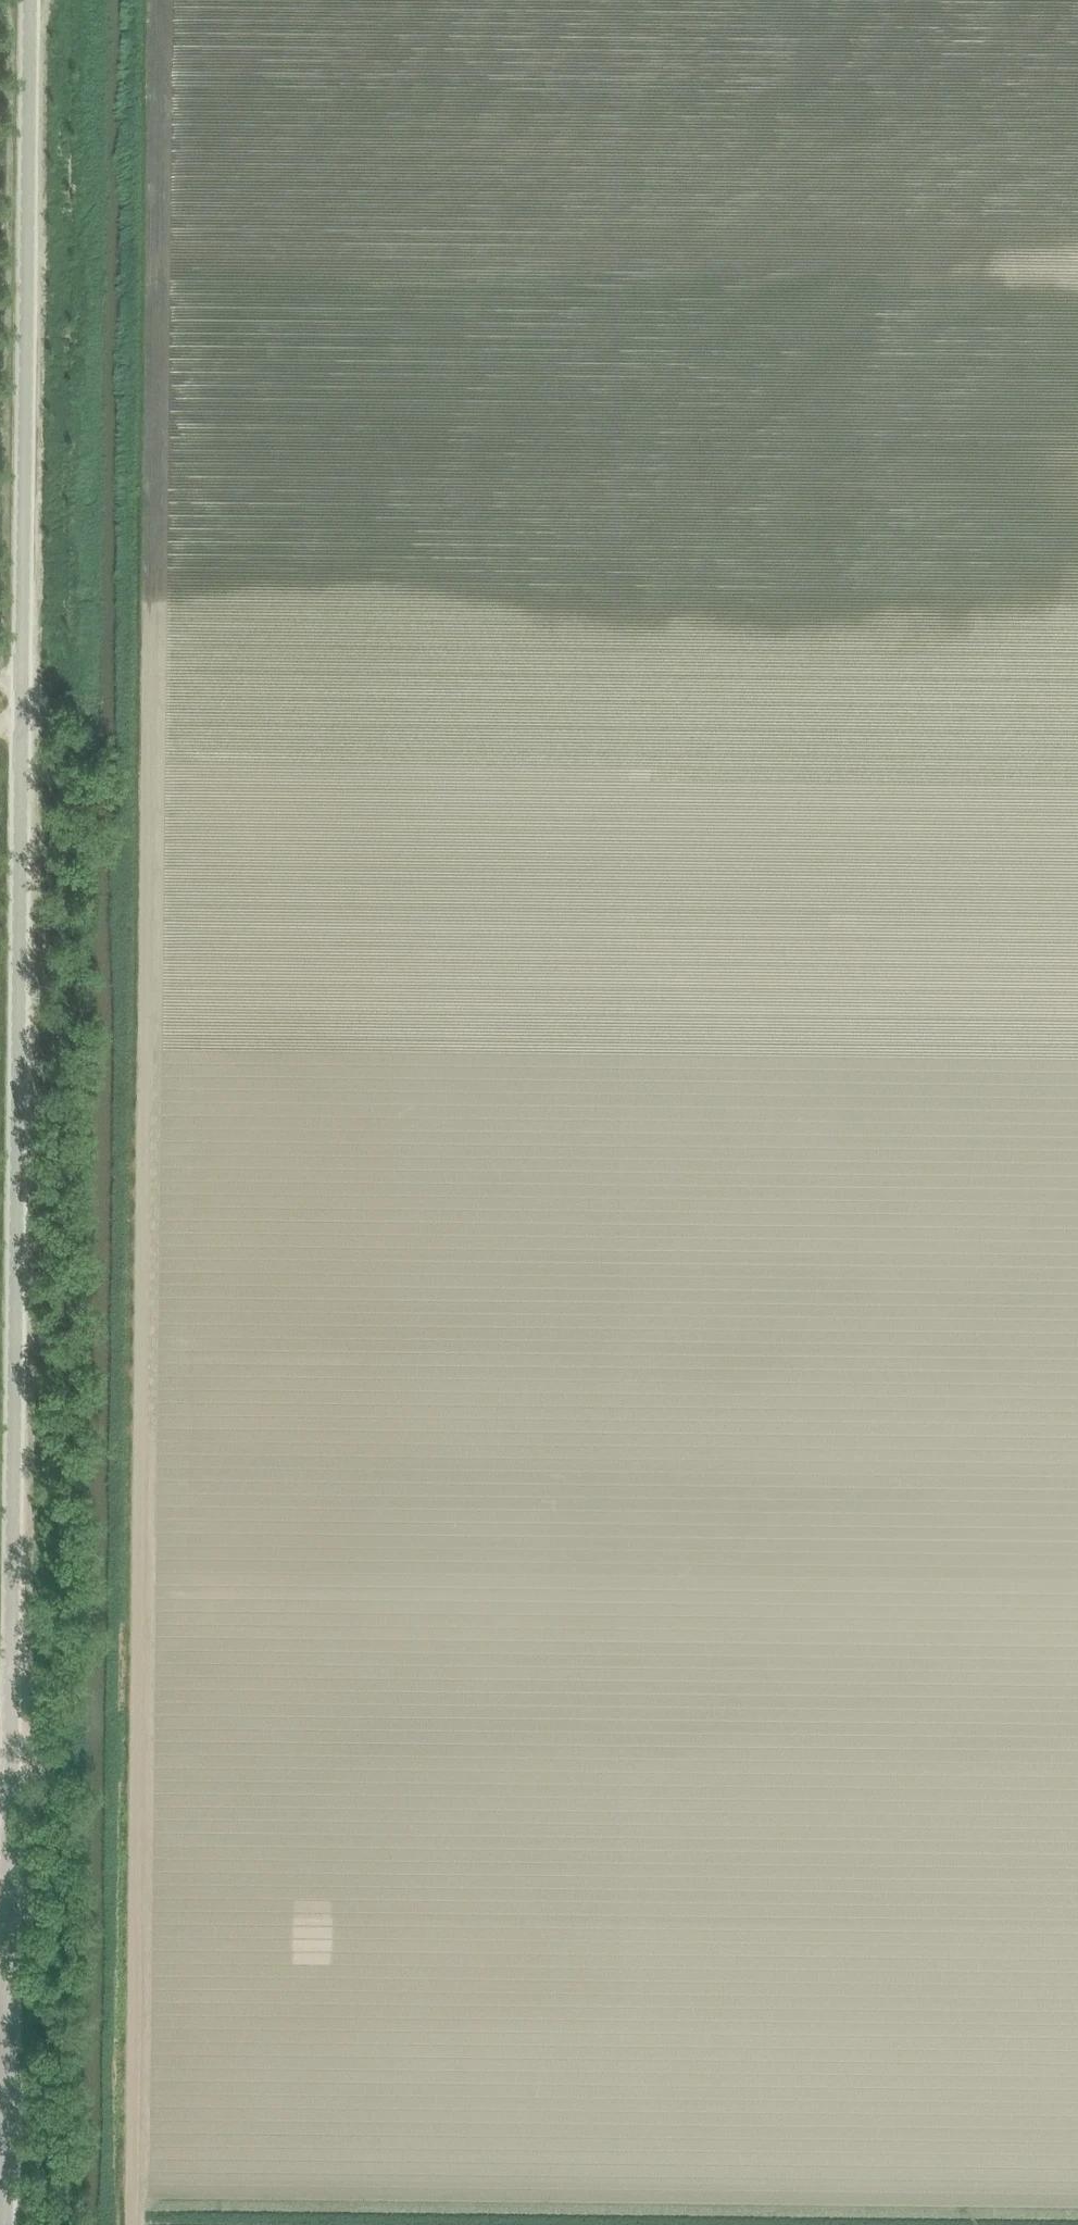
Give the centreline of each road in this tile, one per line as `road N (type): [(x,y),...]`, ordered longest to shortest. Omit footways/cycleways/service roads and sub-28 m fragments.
road 1 (unclassified): [(5,2224),(29,0)]

